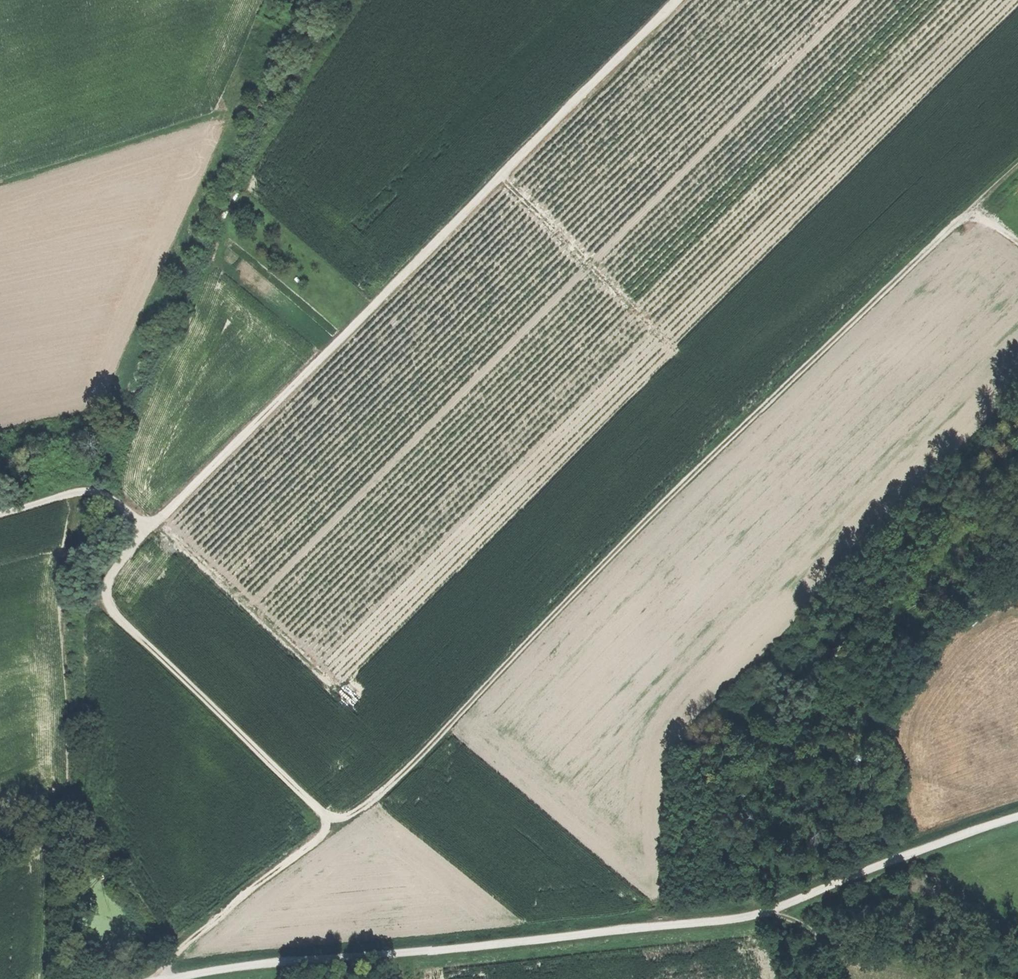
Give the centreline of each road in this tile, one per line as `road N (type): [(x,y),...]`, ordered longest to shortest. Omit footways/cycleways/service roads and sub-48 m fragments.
road 1 (track): [(145,529),(111,577),(111,609),(335,826),(399,778),(678,486),(1017,168)]
road 2 (track): [(676,0),(145,529),(95,493),(0,515)]
road 3 (track): [(1017,817),(734,920),(177,978)]
road 4 (track): [(158,978),(237,899),(335,826)]
road 5 (track): [(0,183),(219,116)]

